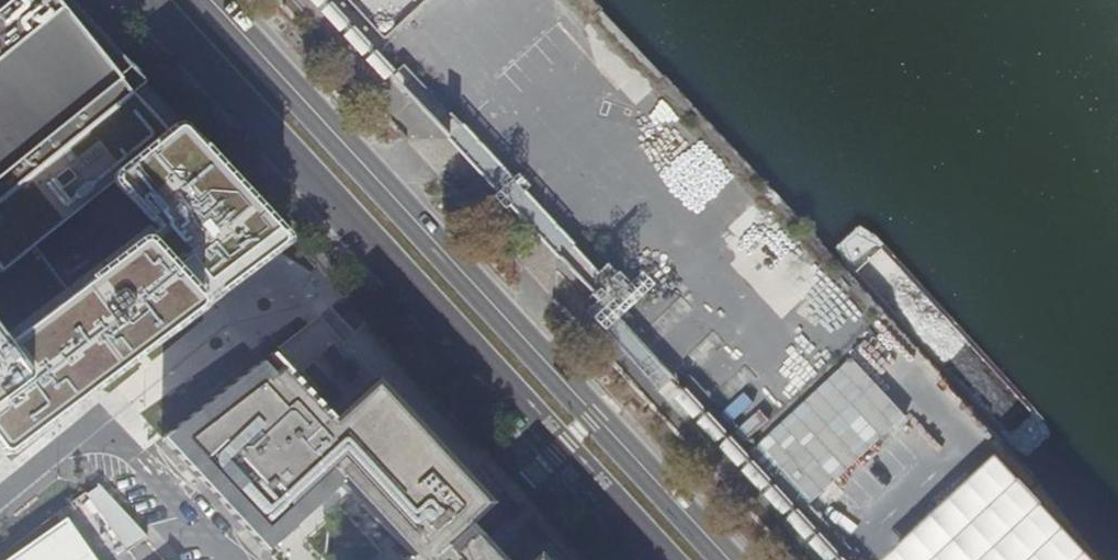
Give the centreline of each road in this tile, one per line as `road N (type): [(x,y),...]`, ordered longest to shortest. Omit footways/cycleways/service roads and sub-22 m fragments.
road 1 (primary): [(212,0),(731,559)]
road 2 (residential): [(210,559),(101,449)]
road 3 (residential): [(0,525),(101,449)]

